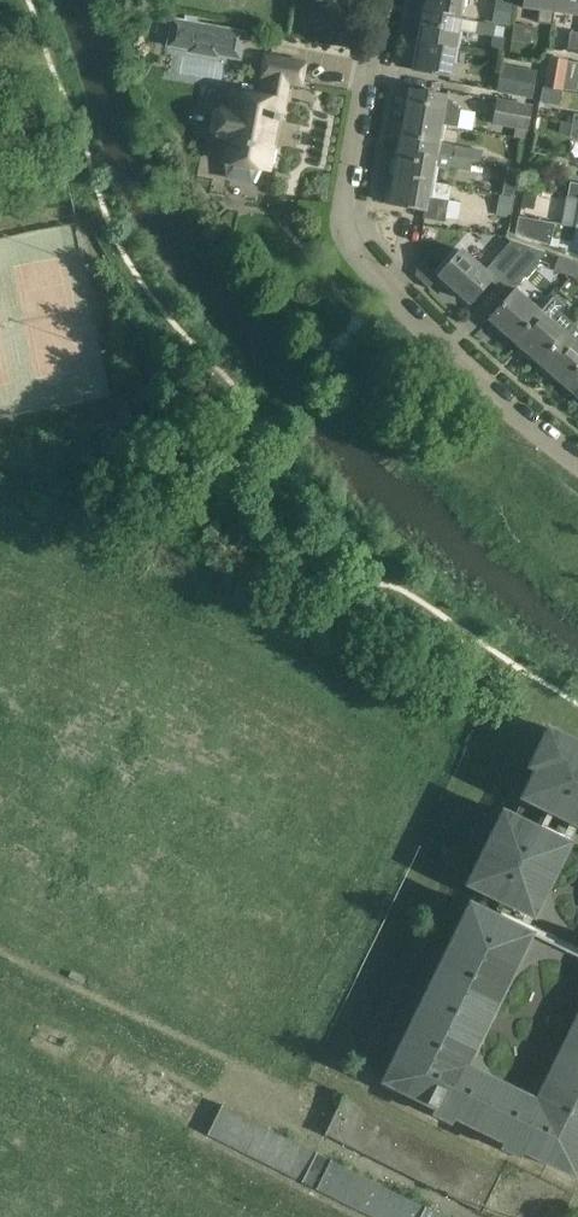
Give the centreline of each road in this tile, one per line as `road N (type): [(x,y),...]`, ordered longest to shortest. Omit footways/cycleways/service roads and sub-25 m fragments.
road 1 (residential): [(577,457),(409,305),(343,225),(381,0)]

